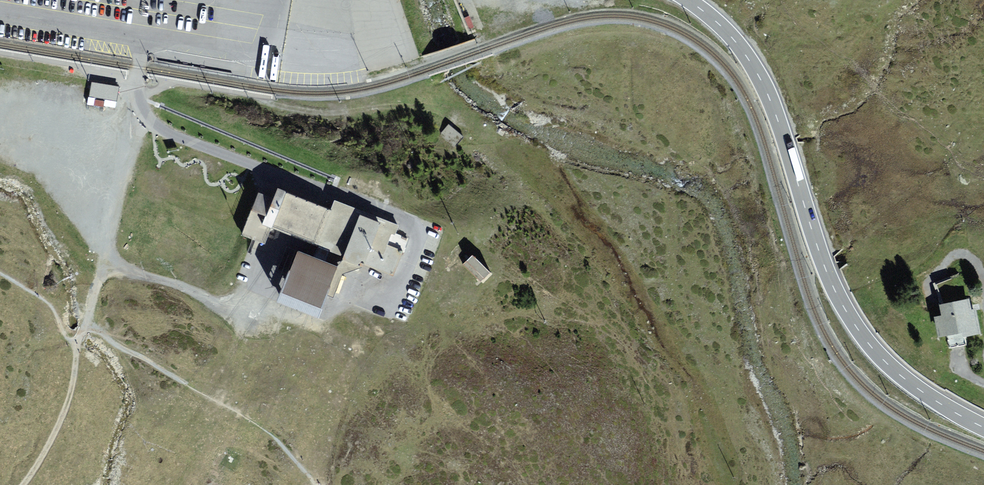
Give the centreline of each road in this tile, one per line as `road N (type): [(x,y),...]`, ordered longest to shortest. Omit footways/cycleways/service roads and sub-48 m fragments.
road 1 (primary): [(983,428),(901,377),(855,326),(823,262),(760,77),(723,27),(689,0)]
road 2 (track): [(320,484),(274,437),(84,325)]
road 3 (track): [(106,249),(117,266),(232,310),(258,296),(280,244)]
road 4 (track): [(84,325),(141,106)]
road 5 (track): [(76,342),(70,397),(23,484)]

